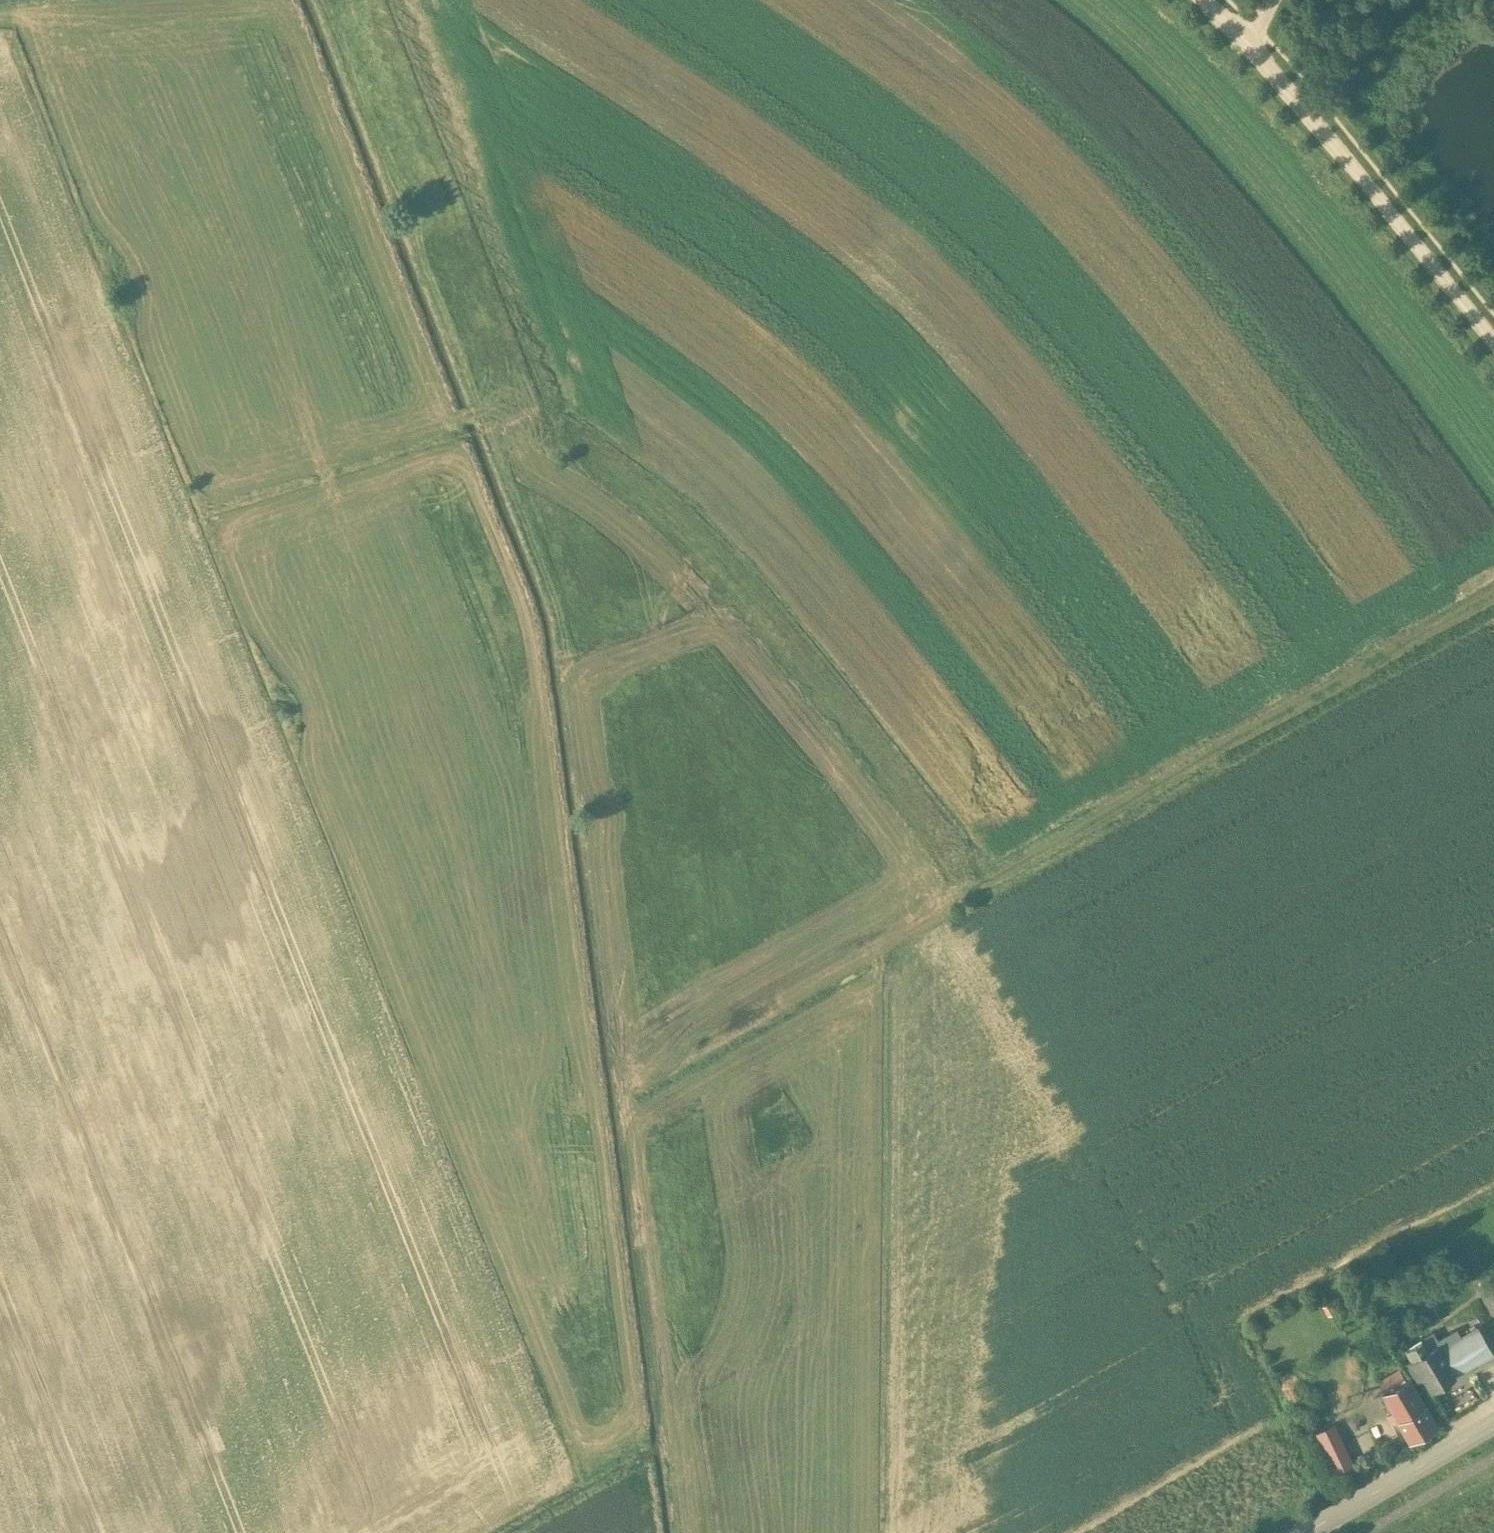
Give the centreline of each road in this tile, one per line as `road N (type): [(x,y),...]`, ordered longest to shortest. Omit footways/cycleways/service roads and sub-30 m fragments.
road 1 (track): [(1493,344),(1259,57),(1200,0)]
road 2 (secondary): [(1304,1532),(1493,1422)]

